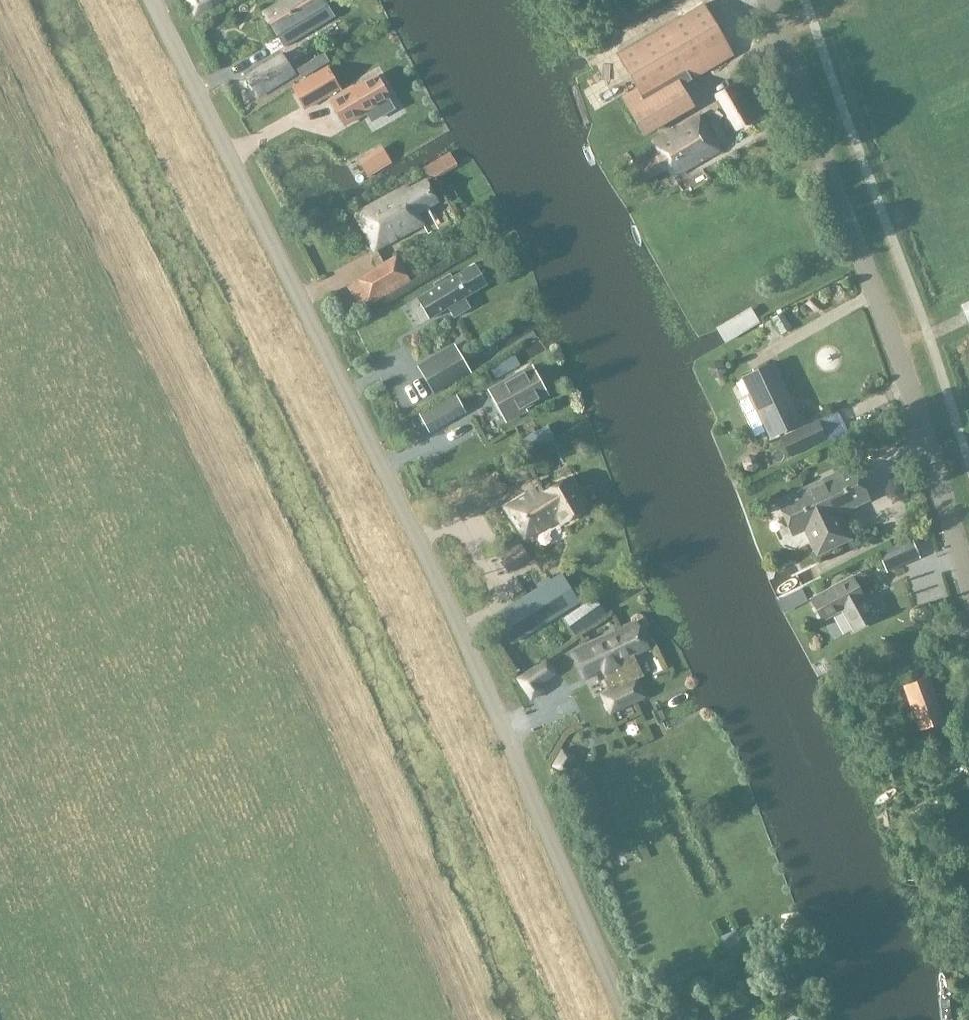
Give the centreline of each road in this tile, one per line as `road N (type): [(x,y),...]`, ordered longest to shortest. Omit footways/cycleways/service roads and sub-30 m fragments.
road 1 (unclassified): [(628,1019),(456,618),(152,0)]
road 2 (tertiary): [(968,587),(896,348),(766,0)]

